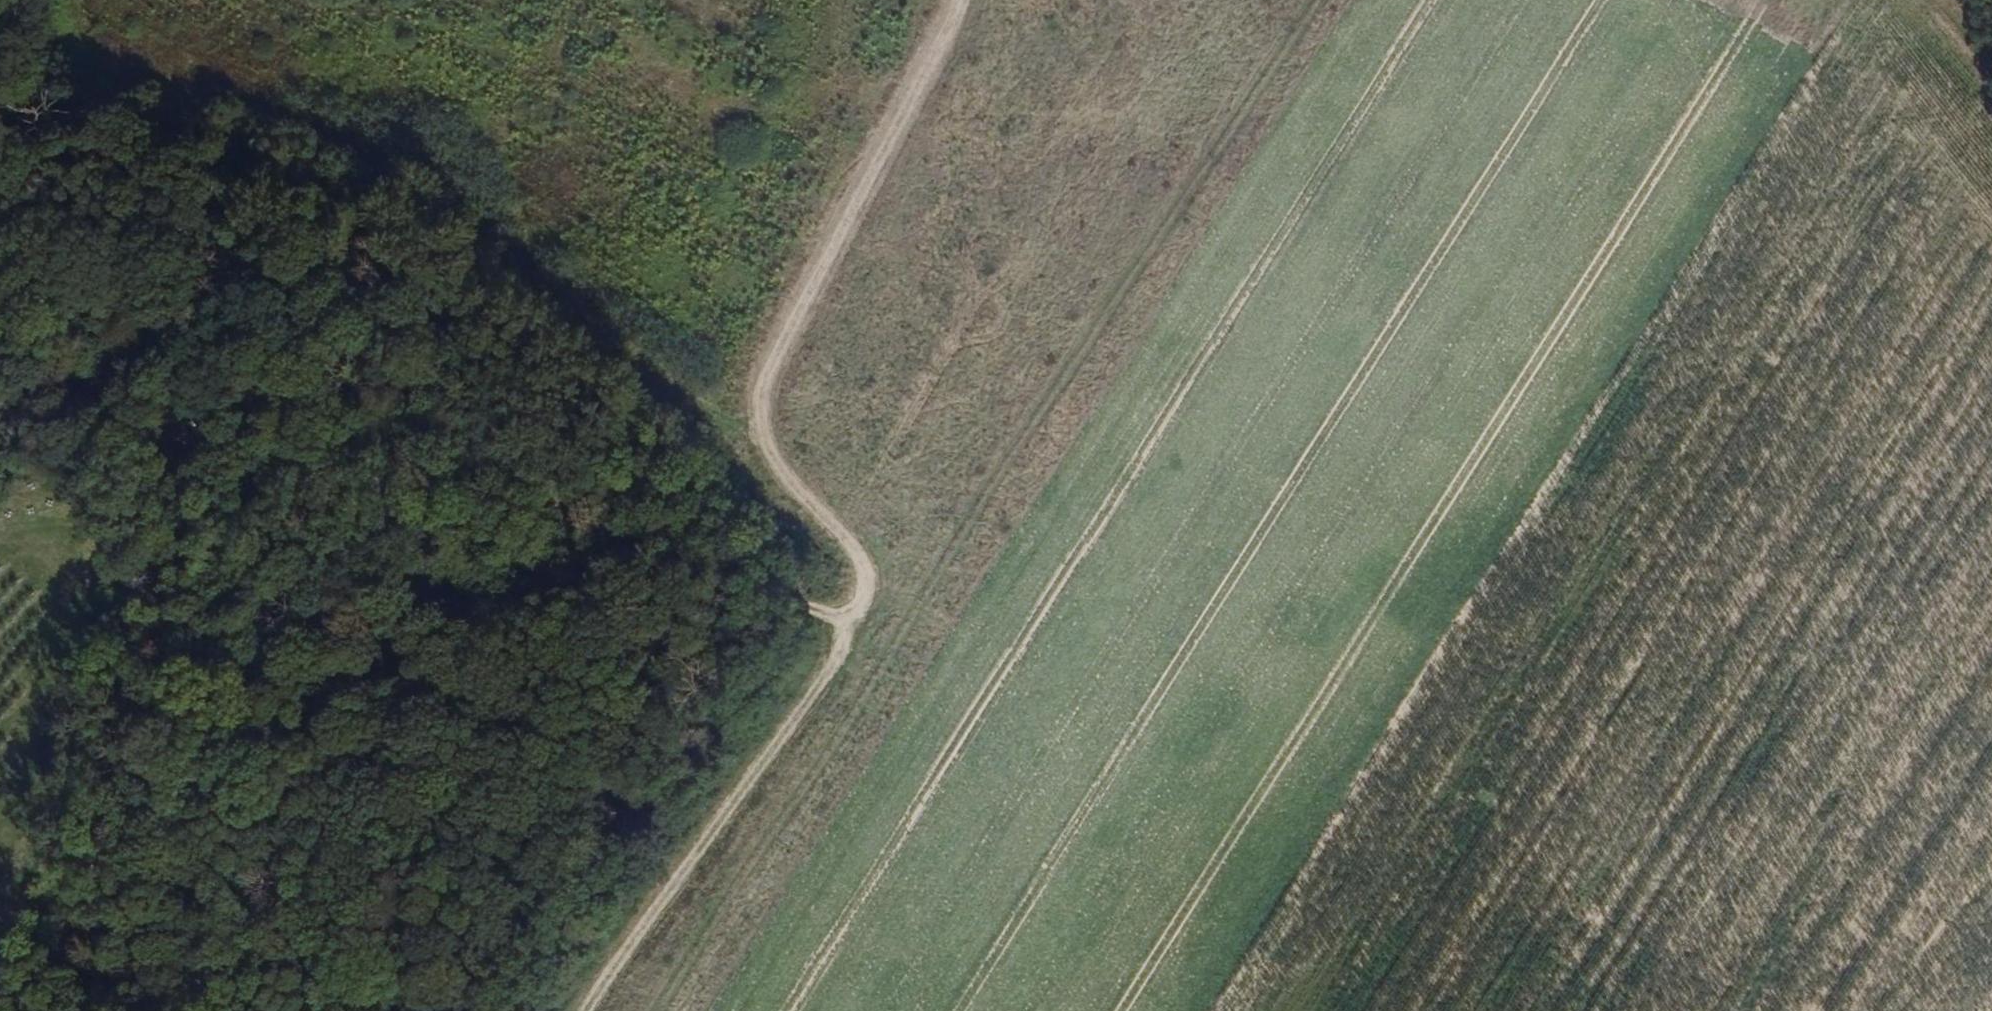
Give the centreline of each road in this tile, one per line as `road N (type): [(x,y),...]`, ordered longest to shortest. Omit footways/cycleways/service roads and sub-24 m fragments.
road 1 (track): [(938,0),(742,414),(744,459),(842,543),(860,593),(857,644),(631,1010)]
road 2 (track): [(1991,84),(1892,0)]

